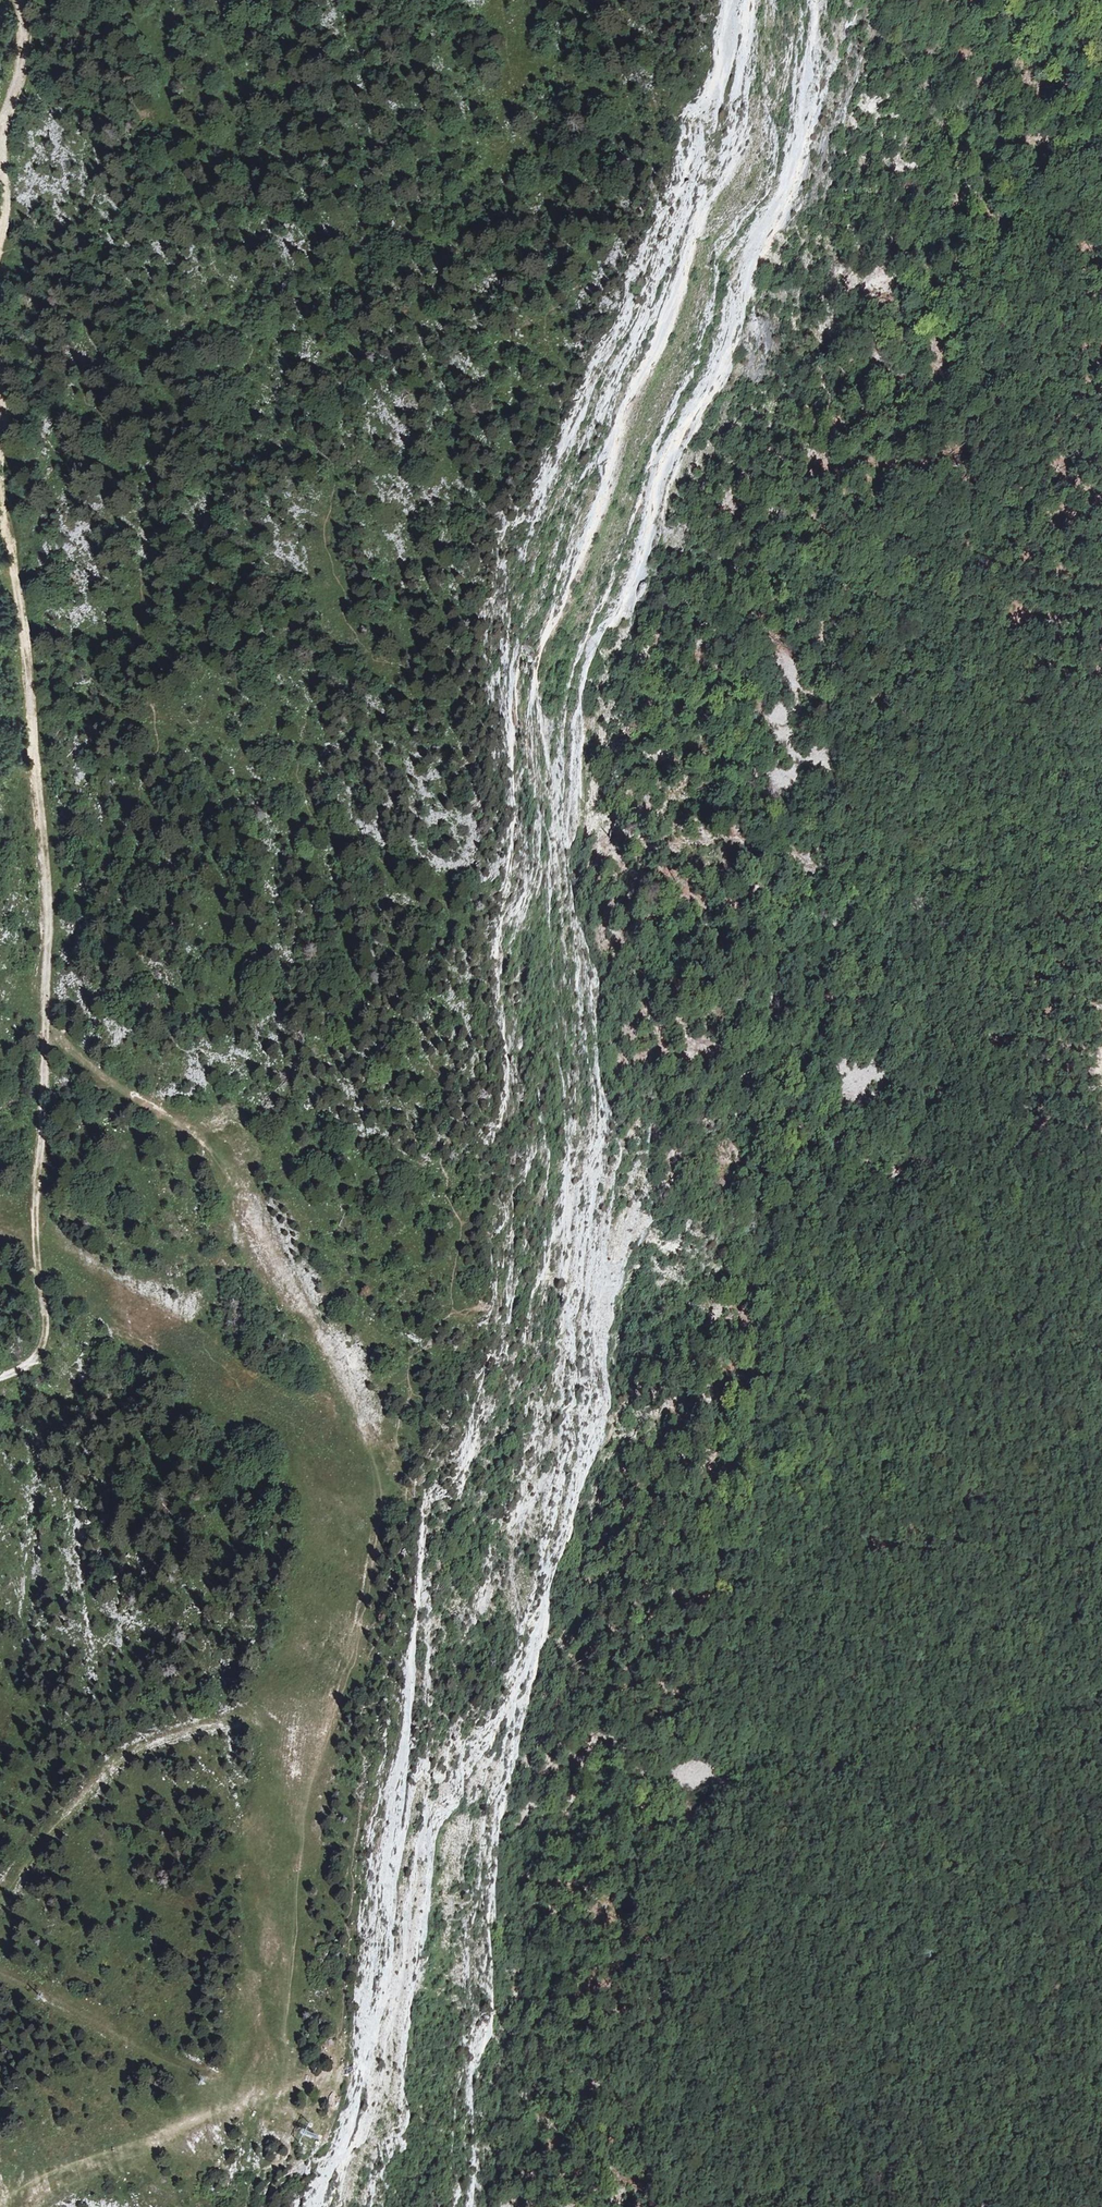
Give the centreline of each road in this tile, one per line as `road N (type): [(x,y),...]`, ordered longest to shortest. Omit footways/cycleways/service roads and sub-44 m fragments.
road 1 (track): [(0,388),(52,929),(35,1210),(48,1331),(34,1360),(0,1376)]
road 2 (track): [(37,1238),(266,1401),(318,1449),(367,1533)]
road 3 (track): [(19,0),(28,31),(26,81),(3,147),(9,191),(0,258)]

